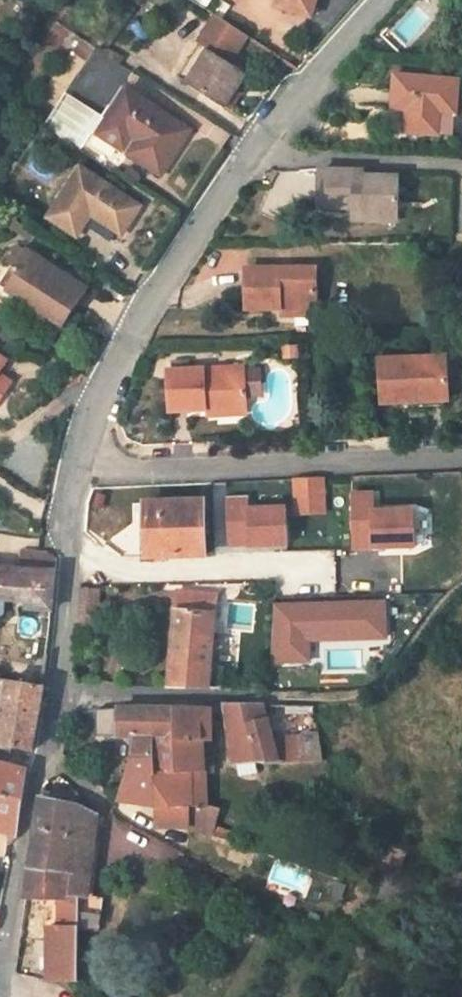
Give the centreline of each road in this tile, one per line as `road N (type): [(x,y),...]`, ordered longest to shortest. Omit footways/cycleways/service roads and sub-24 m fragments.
road 1 (tertiary): [(382,0),(259,143),(140,316),(96,403),(76,470)]
road 2 (residential): [(76,470),(461,459)]
road 3 (track): [(232,705),(372,701),(461,608)]
road 4 (tertiary): [(76,470),(57,702)]
road 5 (tertiary): [(42,772),(4,982)]
road 6 (residential): [(57,702),(232,705)]

